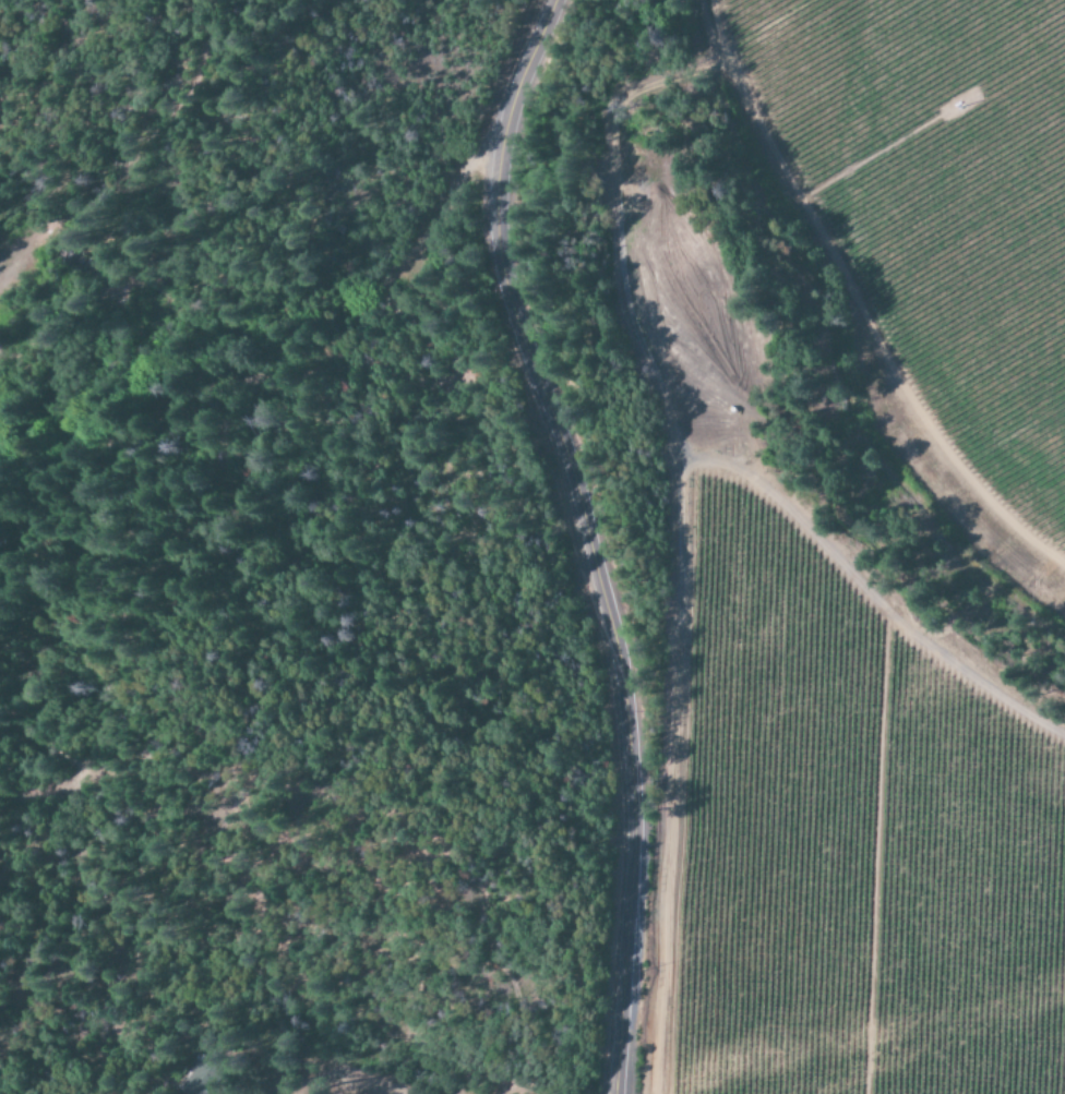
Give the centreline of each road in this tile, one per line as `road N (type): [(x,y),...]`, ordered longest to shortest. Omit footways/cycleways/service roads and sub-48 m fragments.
road 1 (residential): [(614,1093),(630,874),(614,658),(583,518),(514,333),(496,207),(506,125),(549,0)]

